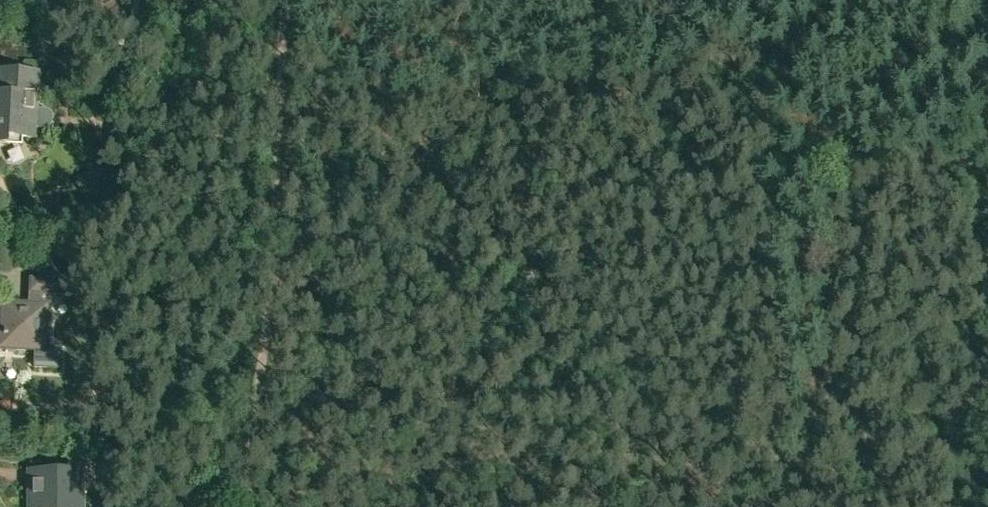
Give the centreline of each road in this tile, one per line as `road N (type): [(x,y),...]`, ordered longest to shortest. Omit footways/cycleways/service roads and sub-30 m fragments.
road 1 (track): [(285,0),(251,506)]

